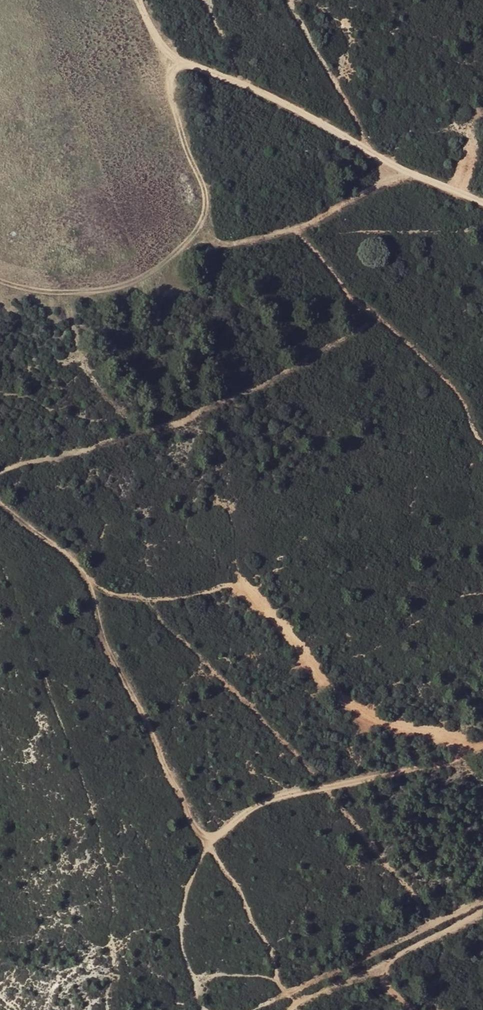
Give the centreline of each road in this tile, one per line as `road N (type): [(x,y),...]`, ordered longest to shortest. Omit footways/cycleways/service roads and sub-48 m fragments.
road 1 (track): [(209,1009),(181,913),(202,850),(258,799),(427,773),(482,753)]
road 2 (track): [(0,506),(85,580),(100,641),(202,850)]
road 3 (track): [(482,200),(404,172),(167,45),(137,0)]
road 4 (track): [(0,285),(117,286),(189,225),(206,191),(165,65)]
road 5 (track): [(189,225),(201,239),(259,237),(404,172)]

